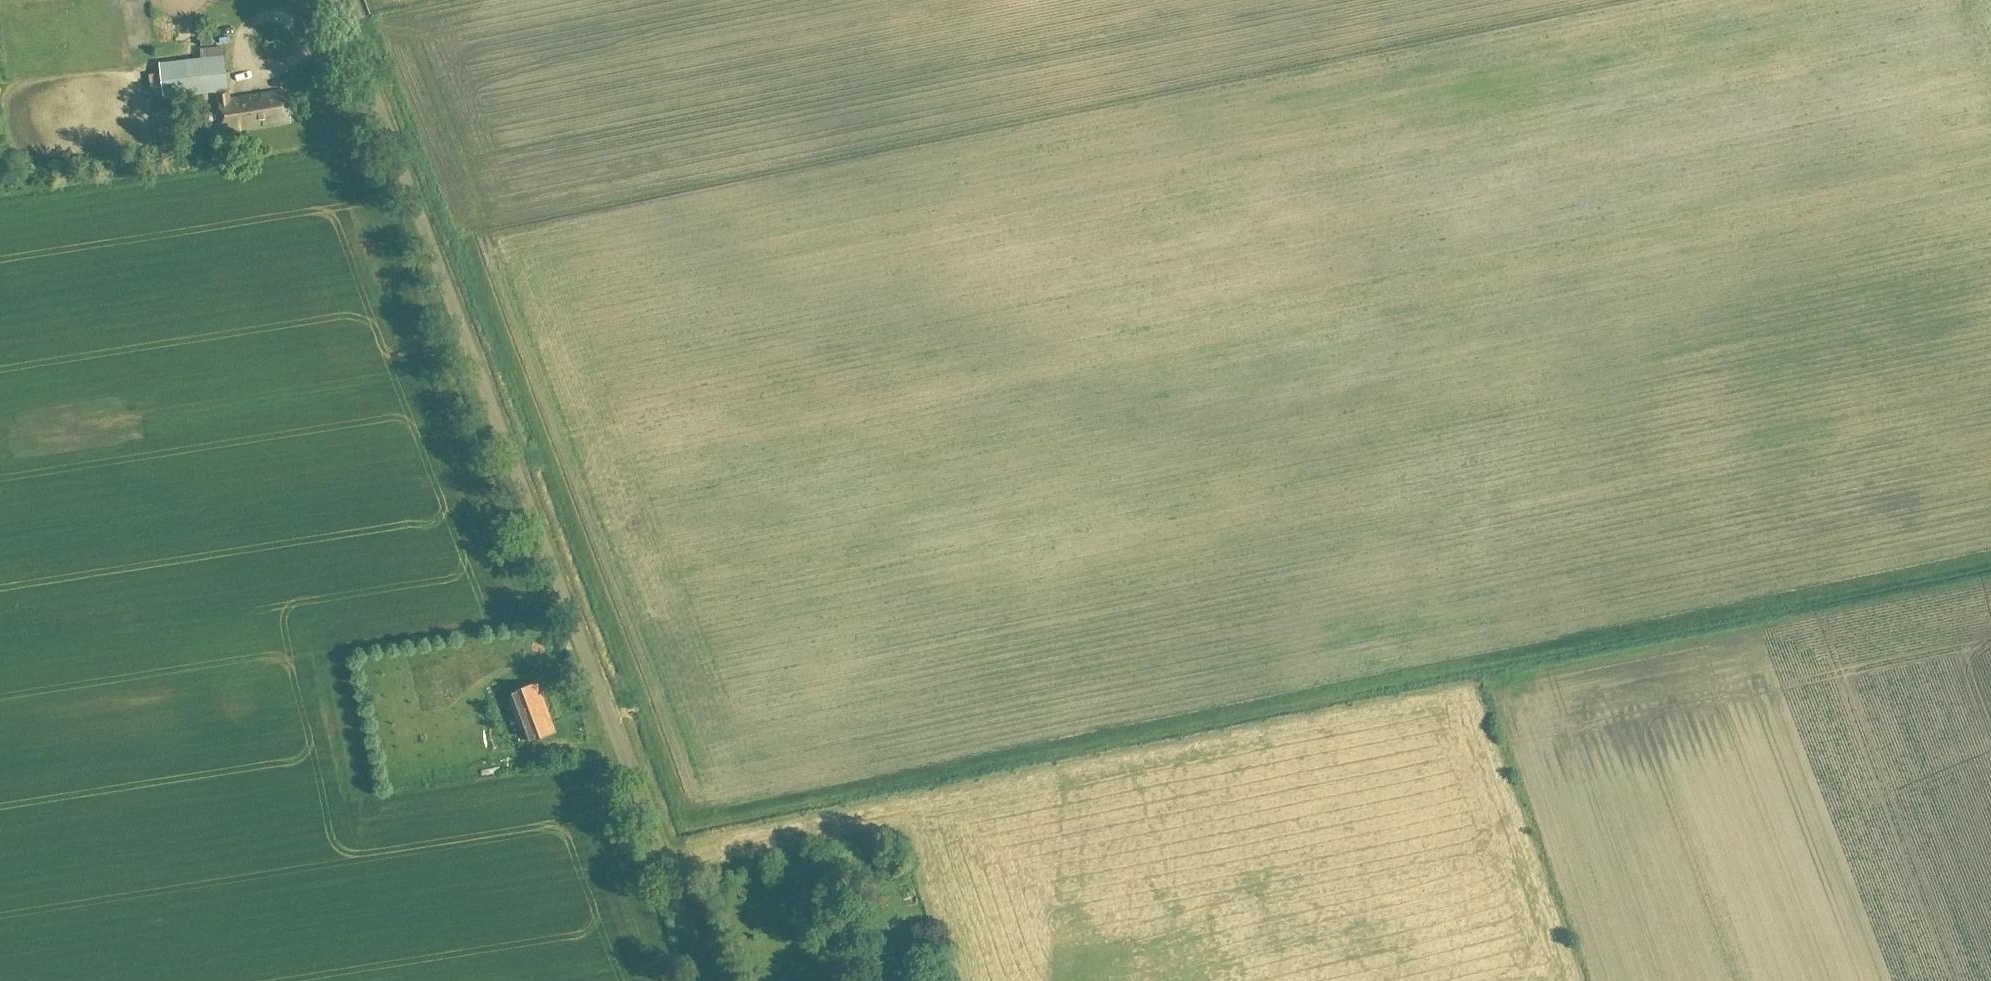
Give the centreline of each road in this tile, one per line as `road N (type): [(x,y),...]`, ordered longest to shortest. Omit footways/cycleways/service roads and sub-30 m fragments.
road 1 (unclassified): [(711,980),(342,0)]

